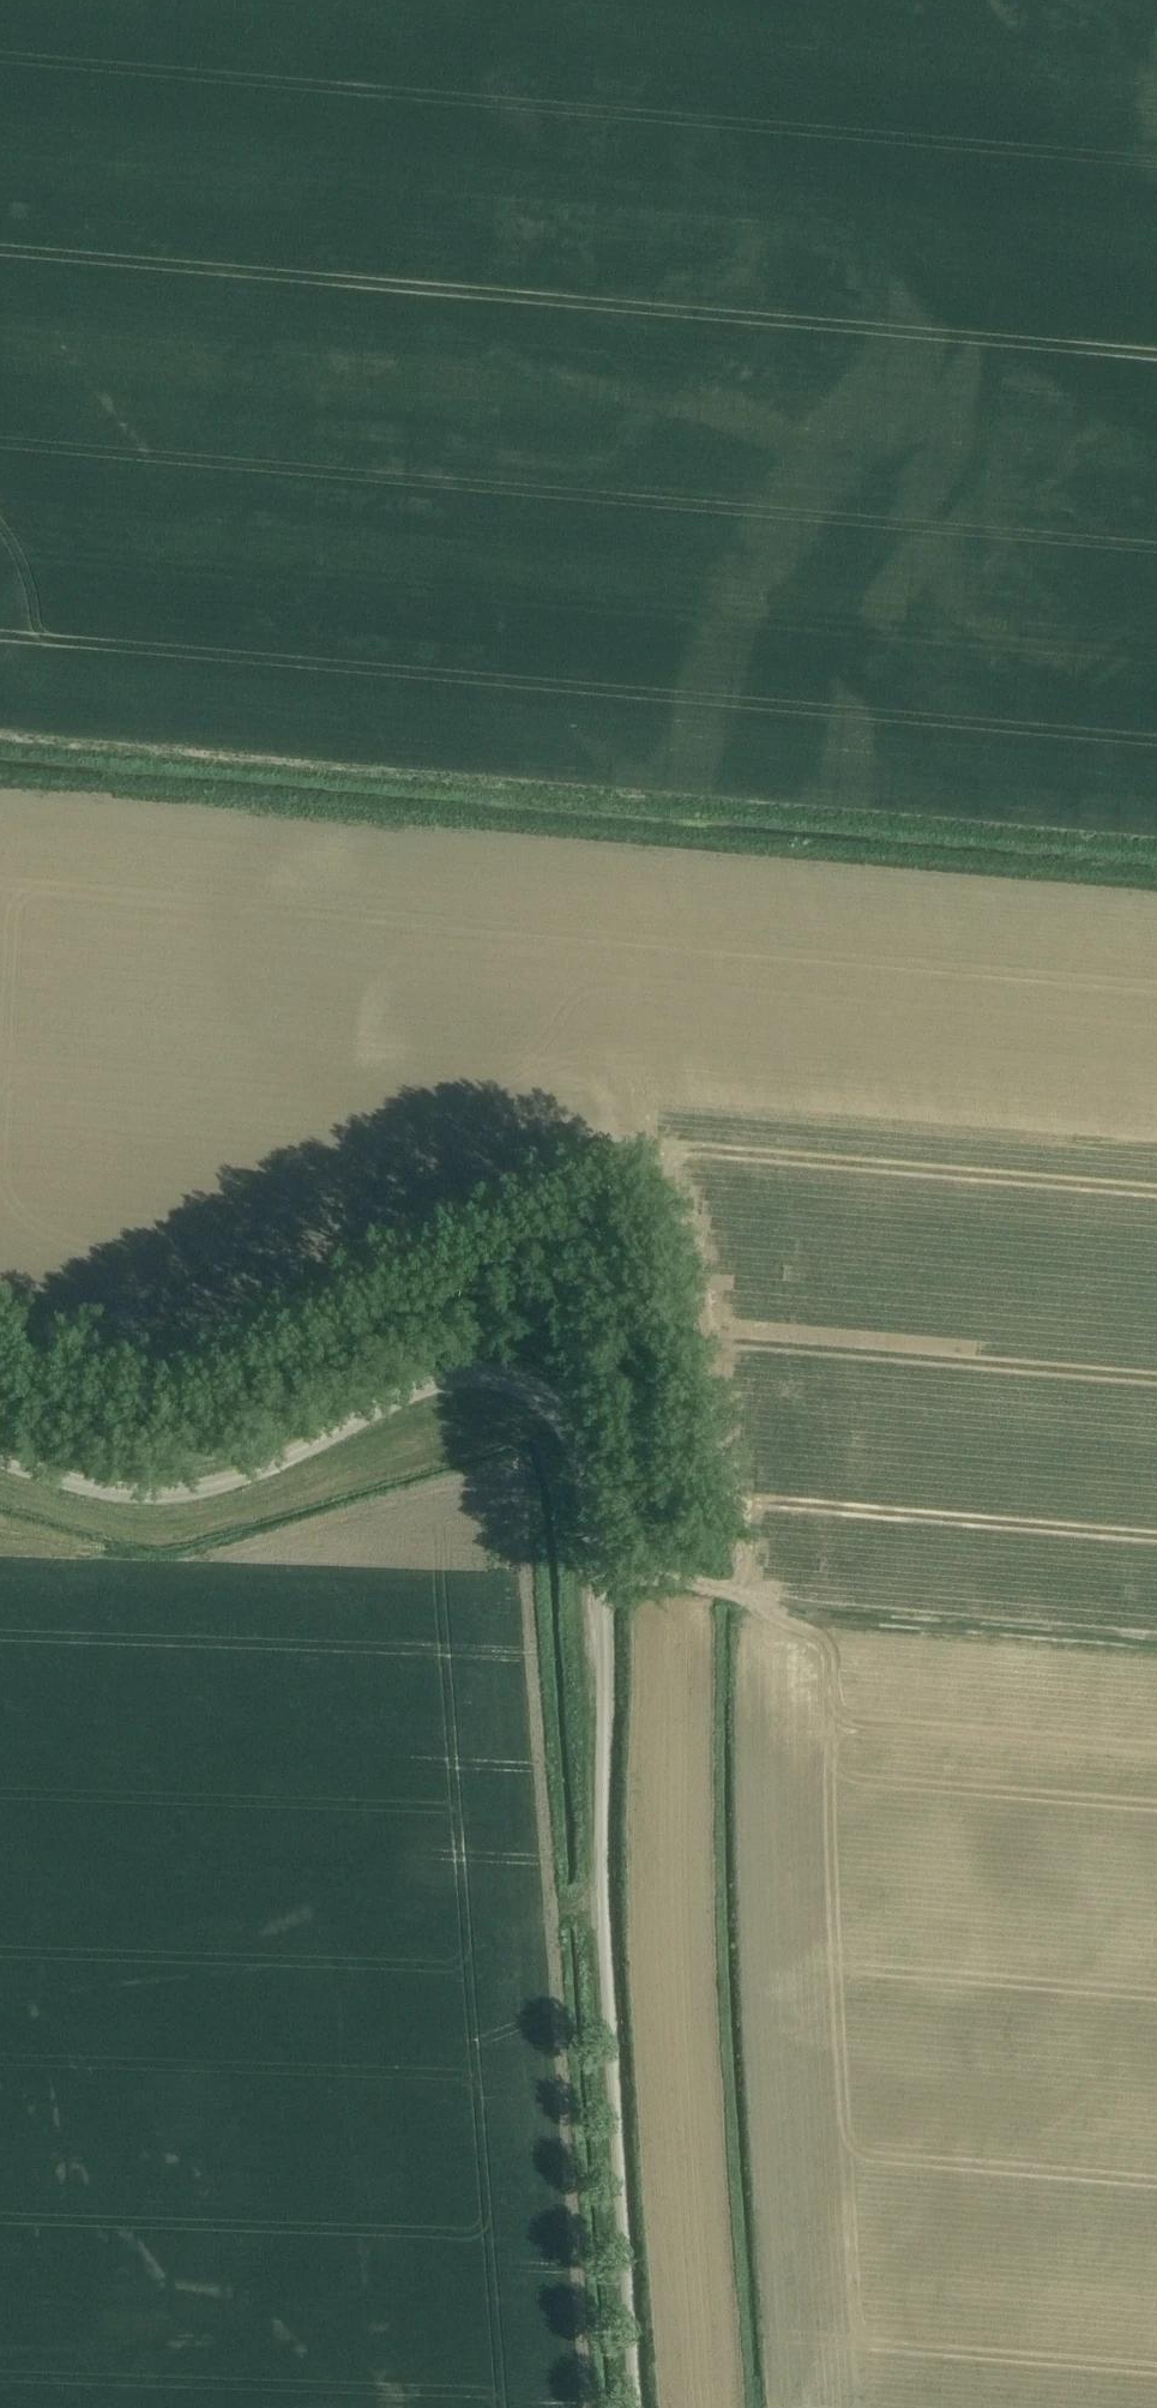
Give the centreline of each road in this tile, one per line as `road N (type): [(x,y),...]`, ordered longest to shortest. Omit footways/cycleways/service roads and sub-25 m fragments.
road 1 (unclassified): [(641,2407),(605,1907),(595,1521),(570,1431),(528,1385),(486,1372),(462,1375),(169,1499),(72,1485),(0,1459)]
road 2 (track): [(598,1581),(640,1575),(764,1598),(1156,1635)]

